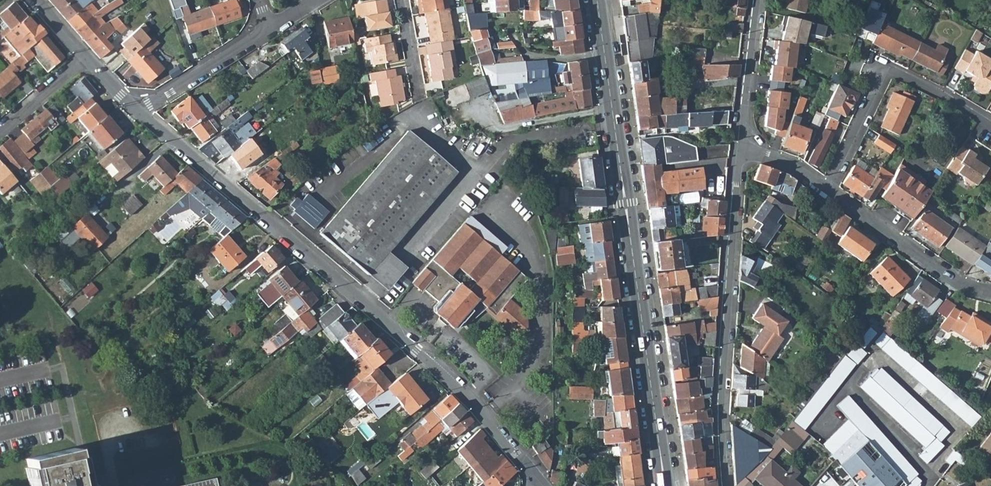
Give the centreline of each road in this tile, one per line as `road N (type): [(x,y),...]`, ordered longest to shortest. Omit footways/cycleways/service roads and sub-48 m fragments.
road 1 (residential): [(541,485),(418,350),(138,112)]
road 2 (secondary): [(598,0),(665,485)]
road 3 (residential): [(726,485),(721,407),(739,149)]
road 4 (residential): [(825,188),(886,67),(990,122)]
road 5 (residential): [(990,293),(941,273),(825,188)]
road 6 (residential): [(138,112),(271,28)]
road 7 (residential): [(739,149),(757,0)]

